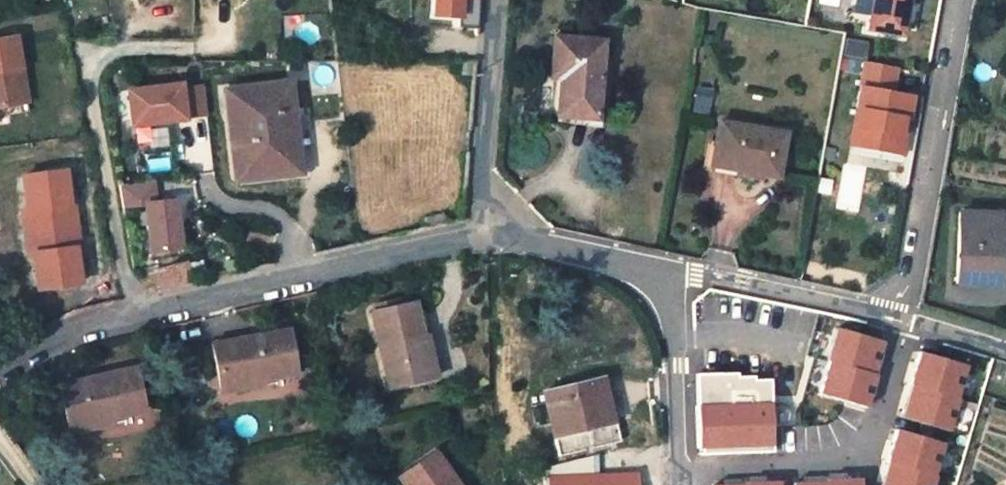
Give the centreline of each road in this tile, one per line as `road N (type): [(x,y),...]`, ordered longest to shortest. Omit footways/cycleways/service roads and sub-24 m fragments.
road 1 (residential): [(0,370),(85,329),(493,237)]
road 2 (residential): [(957,0),(909,278),(891,322)]
road 3 (residential): [(678,472),(845,466),(875,441),(908,326)]
road 4 (residential): [(493,237),(479,175),(495,0)]
road 5 (residential): [(891,322),(658,273)]
road 6 (residential): [(658,273),(674,338),(678,472)]
road 7 (residential): [(493,237),(658,273)]

